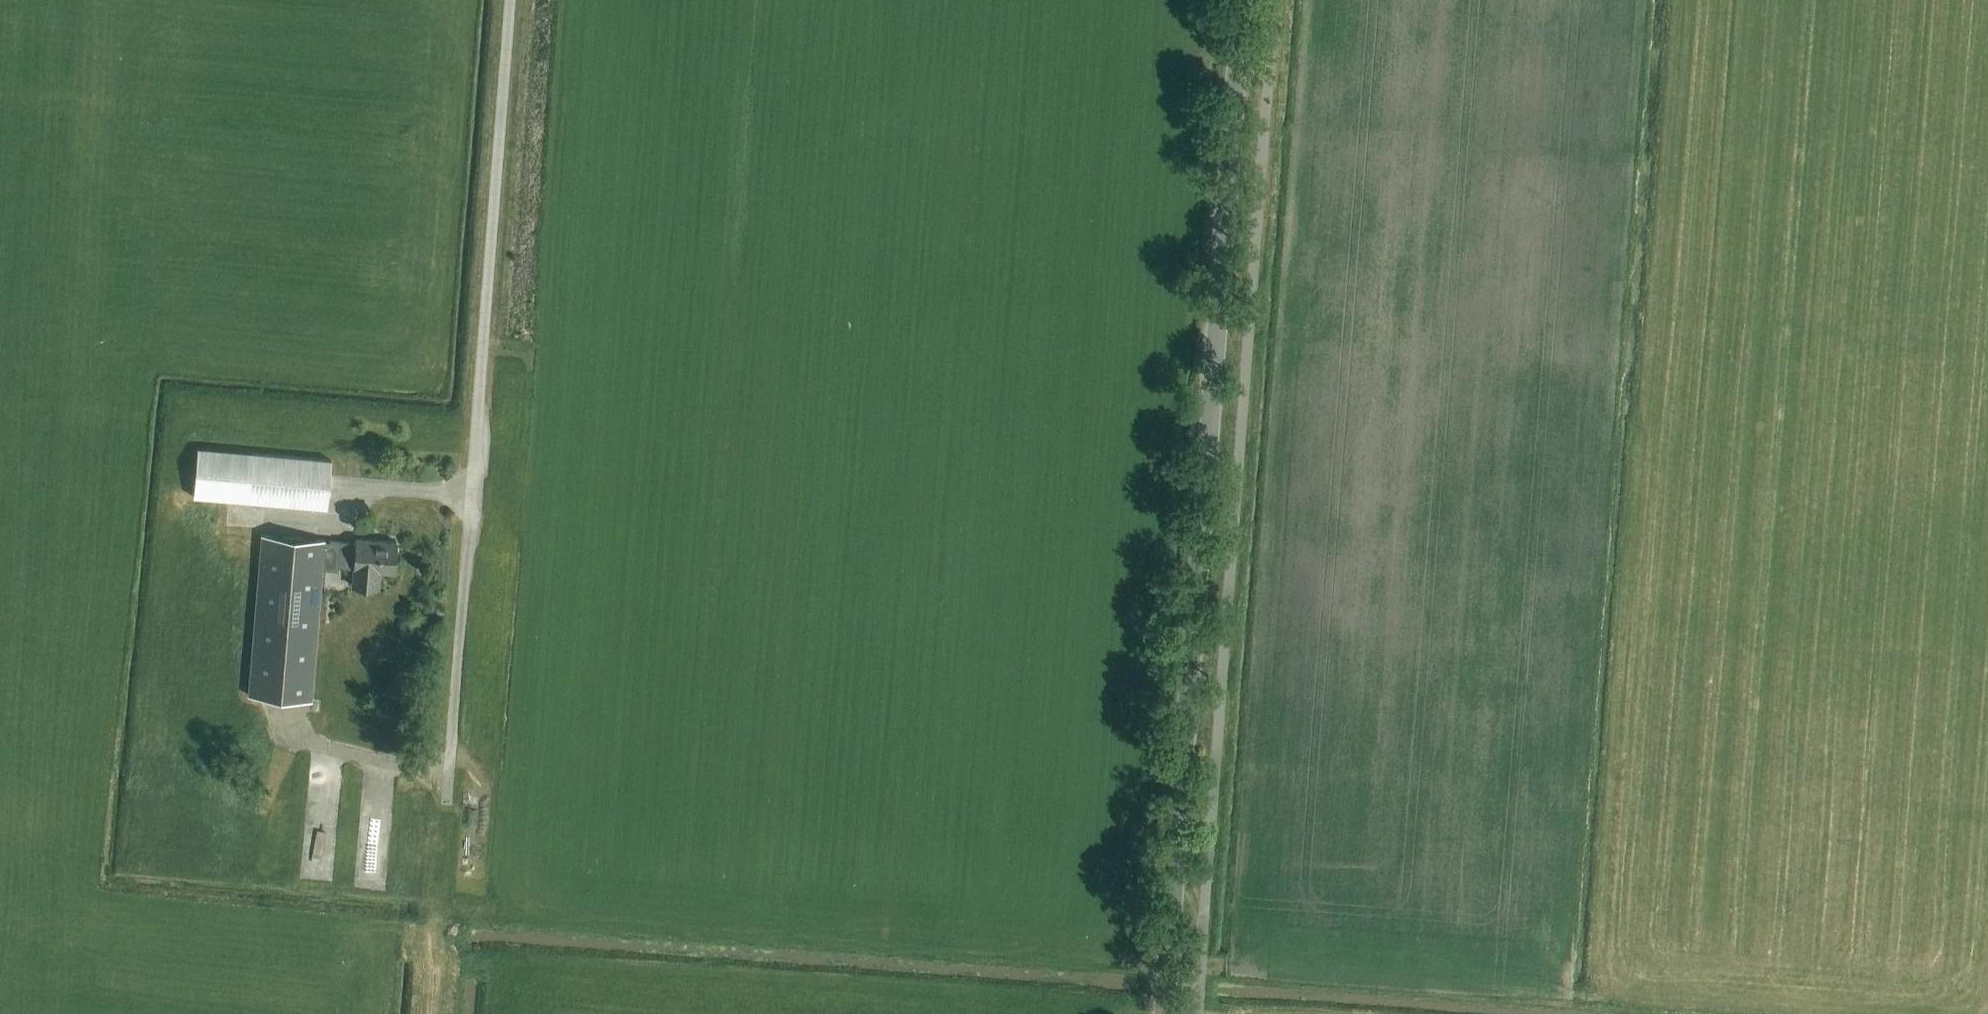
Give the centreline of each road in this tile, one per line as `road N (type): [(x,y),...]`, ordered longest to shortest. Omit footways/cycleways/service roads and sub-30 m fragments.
road 1 (tertiary): [(1165,1013),(1242,0)]
road 2 (unclassified): [(448,790),(511,0)]

